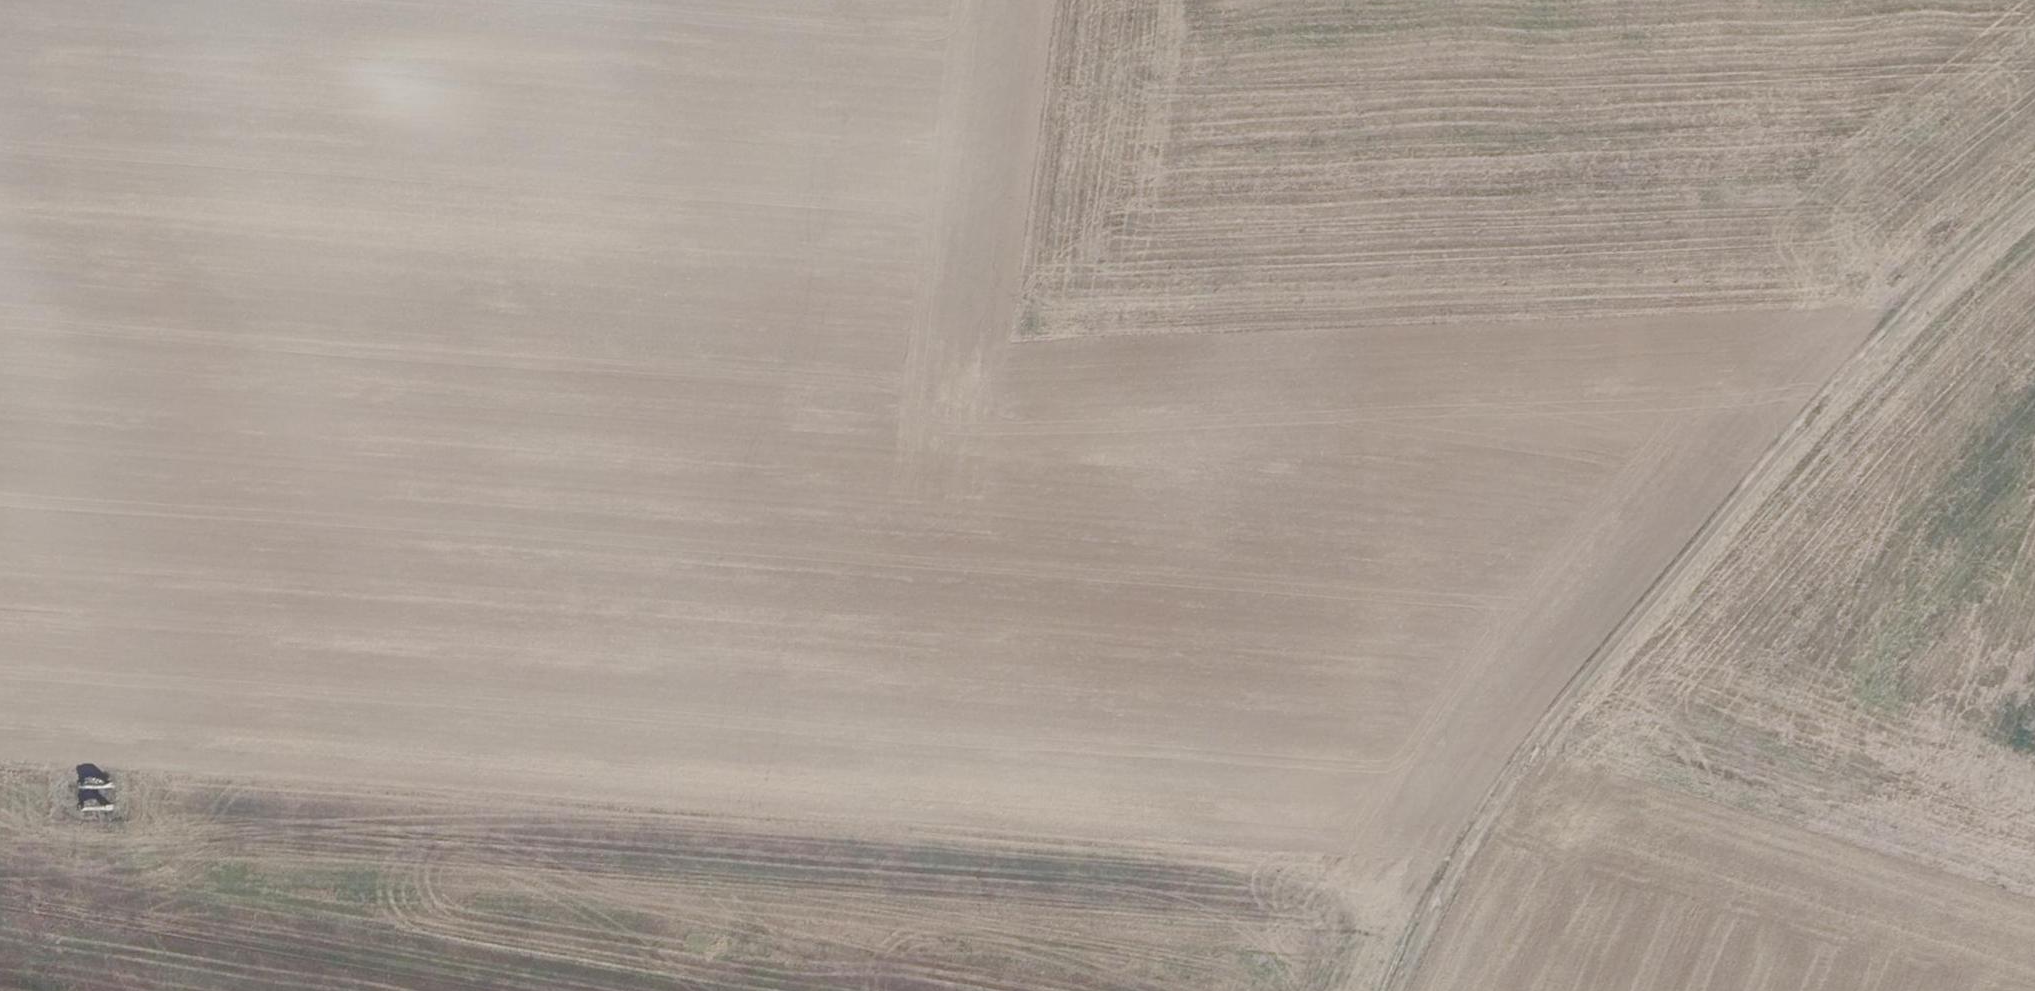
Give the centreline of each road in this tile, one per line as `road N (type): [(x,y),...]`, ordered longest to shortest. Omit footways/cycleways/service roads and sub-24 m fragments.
road 1 (track): [(2034,197),(1896,322),(1614,649),(1501,790),(1413,936),(1391,990)]

